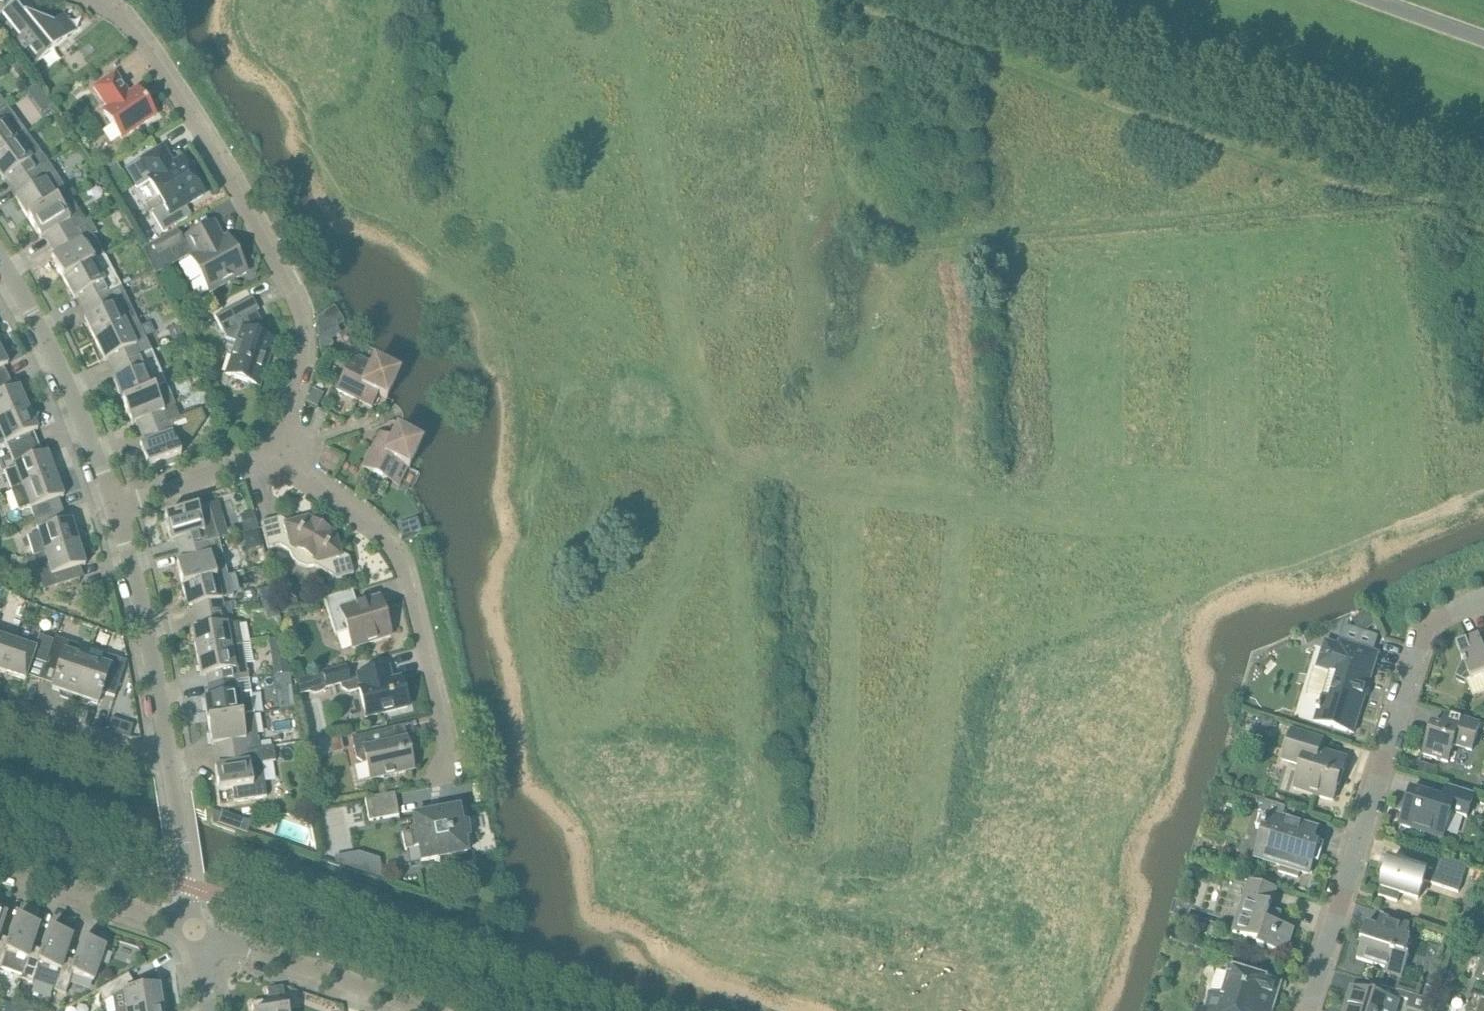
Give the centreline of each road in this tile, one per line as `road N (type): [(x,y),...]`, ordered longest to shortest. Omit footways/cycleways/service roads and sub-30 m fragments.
road 1 (residential): [(285,449),(305,323),(291,286),(139,38),(87,0)]
road 2 (residential): [(1483,601),(1451,614),(1415,672),(1317,1010)]
road 3 (residential): [(451,777),(406,574),(380,532),(285,449)]
road 4 (residential): [(115,507),(61,368),(0,255)]
road 5 (residential): [(170,768),(115,507)]
road 6 (residential): [(427,1010),(194,929)]
road 7 (residential): [(194,929),(0,866)]
road 8 (residential): [(170,768),(0,709)]
road 9 (residential): [(115,507),(285,449)]
road 10 (residential): [(194,929),(170,768)]

